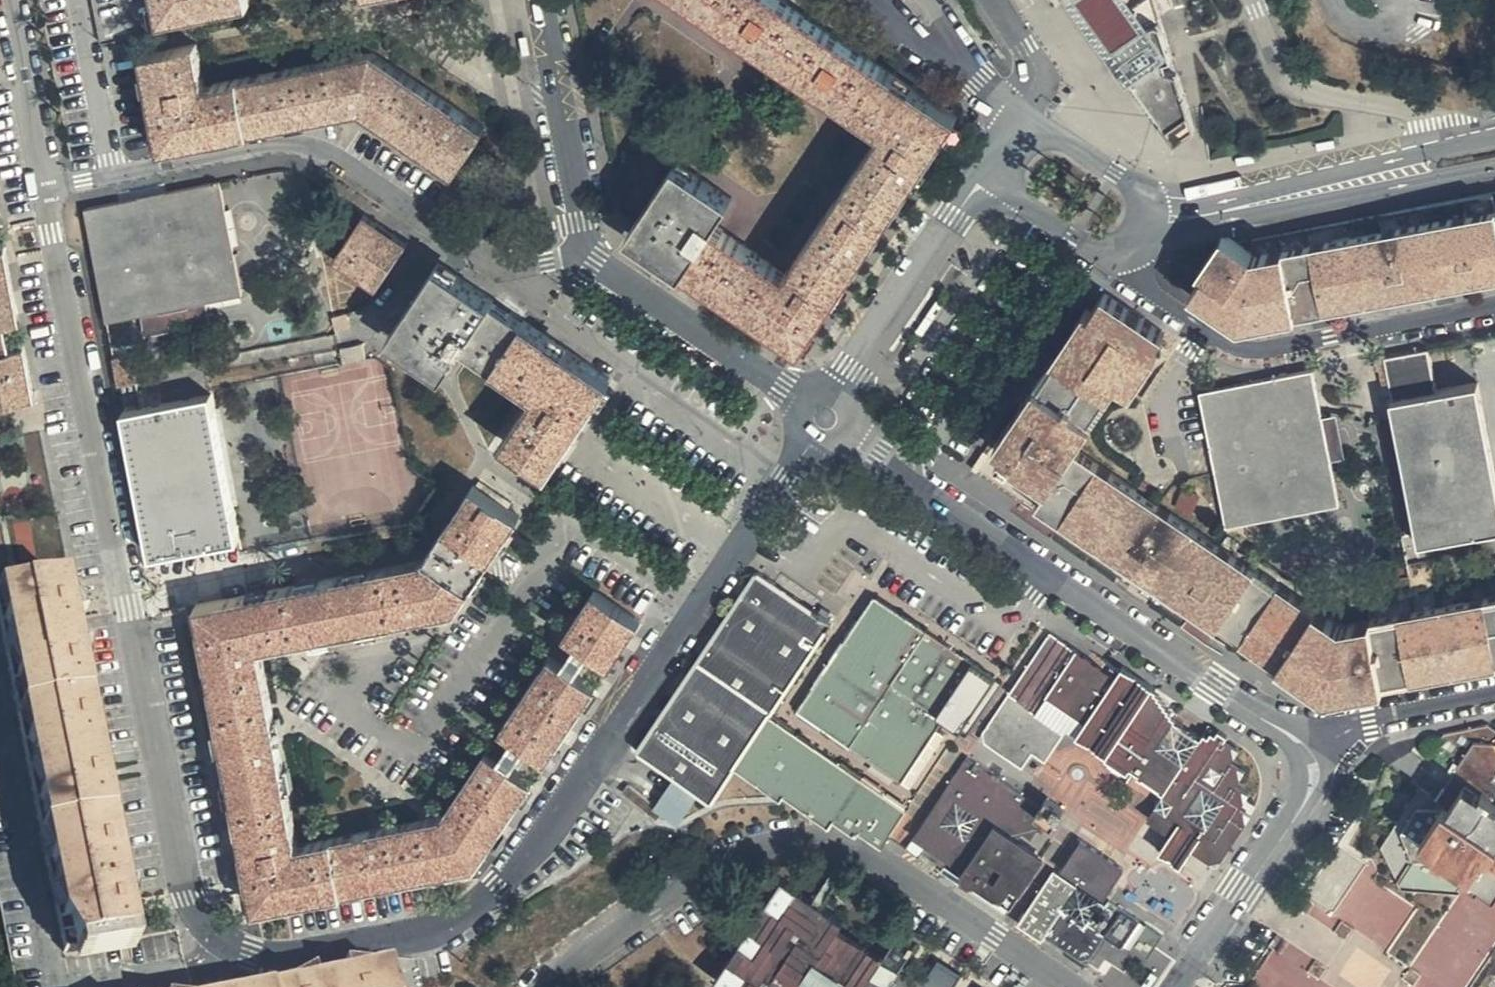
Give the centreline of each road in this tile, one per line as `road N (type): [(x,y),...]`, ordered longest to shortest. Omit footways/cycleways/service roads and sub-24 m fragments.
road 1 (residential): [(694,614),(526,853),(462,912),(427,928),(284,956),(226,939),(199,918),(190,896),(43,193)]
road 2 (residential): [(1079,986),(882,864),(834,850),(746,862),(654,906),(539,986)]
road 3 (residential): [(694,614),(567,527),(415,753),(310,682)]
road 4 (unclassified): [(1301,745),(848,430)]
road 5 (residential): [(117,178),(301,146),(336,157),(494,255),(546,261),(586,254)]
road 6 (residential): [(1494,305),(1259,351),(1223,345),(1145,288),(1132,253)]
road 7 (unclassified): [(1150,241),(1494,168)]
road 8 (unclassified): [(1461,145),(1230,198),(1170,203),(1150,196)]
road 9 (unclassified): [(1176,986),(1300,809),(1312,778),(1301,745)]
road 10 (unclassified): [(1000,174),(958,216),(840,398)]
road 11 (residential): [(1461,145),(1422,108),(1304,86),(1284,70),(1259,0)]
road 12 (unclassified): [(807,403),(586,254)]
road 13 (unclassified): [(586,254),(541,0)]
road 14 (residential): [(815,441),(694,614)]
road 15 (residential): [(1494,694),(1371,719),(1301,745)]
road 16 (residential): [(10,0),(43,193)]
road 17 (residential): [(1016,111),(864,0)]
road 18 (residential): [(80,0),(117,178)]
road 19 (unclassified): [(1000,174),(1021,200),(1076,234),(1132,253)]
road 20 (unclassified): [(1150,196),(1046,131),(1019,132)]
road 21 (residential): [(1016,111),(1035,69),(996,0)]

